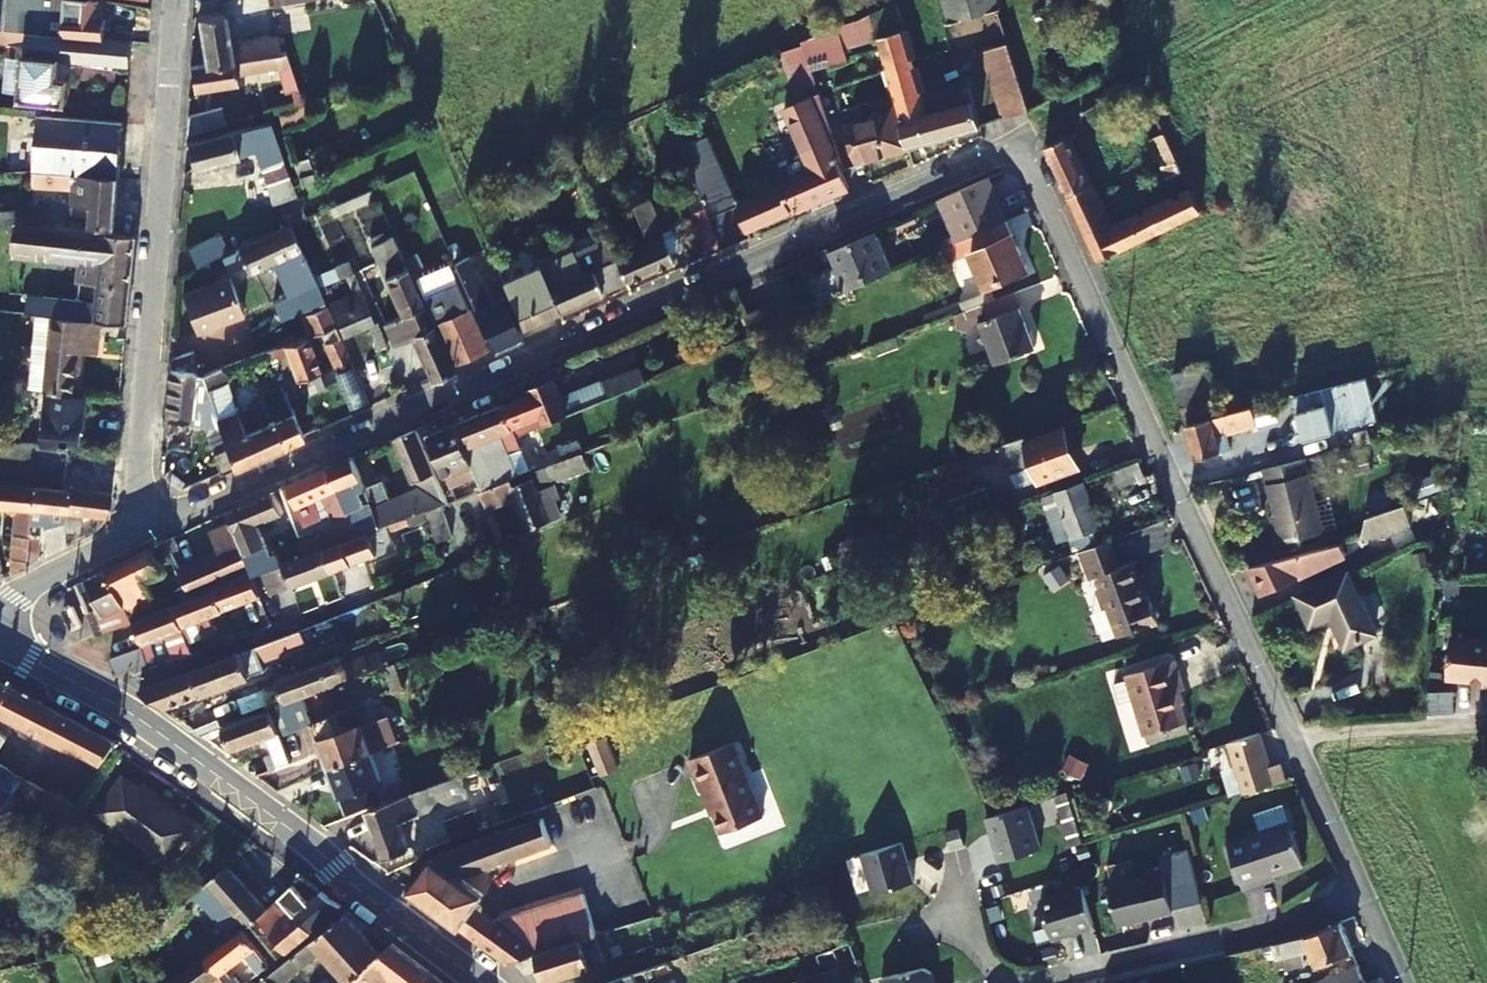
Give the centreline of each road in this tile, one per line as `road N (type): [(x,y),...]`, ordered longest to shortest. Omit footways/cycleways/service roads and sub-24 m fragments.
road 1 (residential): [(148,525),(1018,143),(1364,889)]
road 2 (unclassified): [(148,525),(138,488),(172,0)]
road 3 (residential): [(954,866),(972,946),(999,969),(1049,975),(1291,919),(1364,889)]
road 4 (residential): [(88,699),(492,544)]
road 5 (tertiary): [(362,891),(136,723),(88,699)]
road 6 (residential): [(0,602),(148,525)]
road 7 (tertiary): [(491,982),(362,891)]
road 8 (residential): [(250,982),(362,891)]

